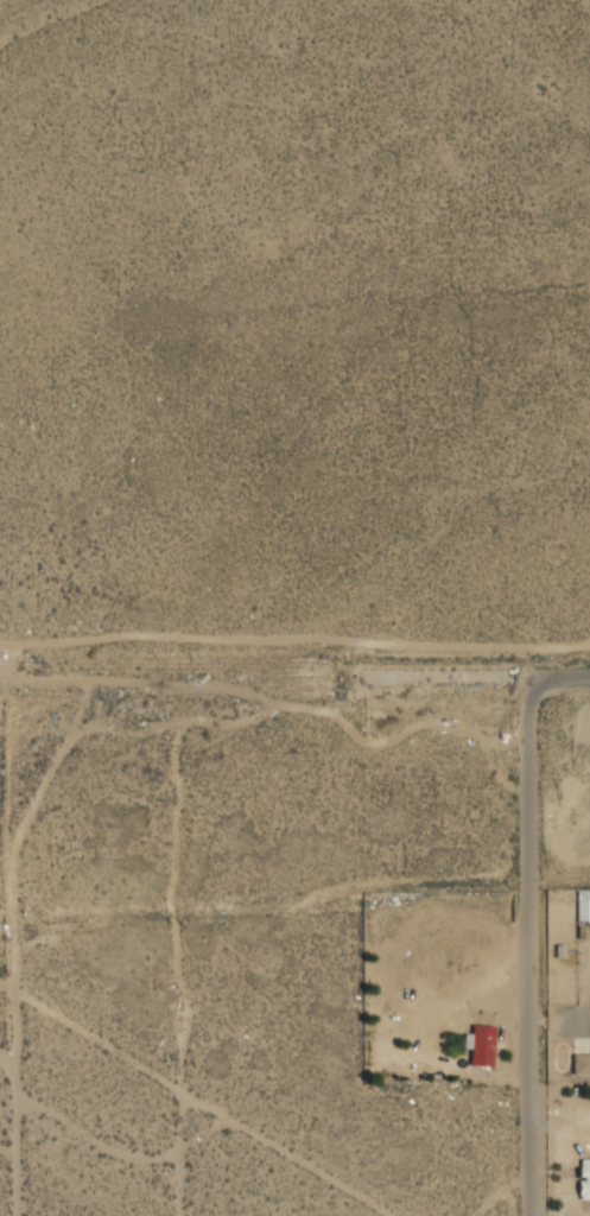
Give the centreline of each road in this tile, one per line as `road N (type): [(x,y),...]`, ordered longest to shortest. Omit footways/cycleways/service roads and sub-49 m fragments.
road 1 (residential): [(543,666),(542,1215)]

